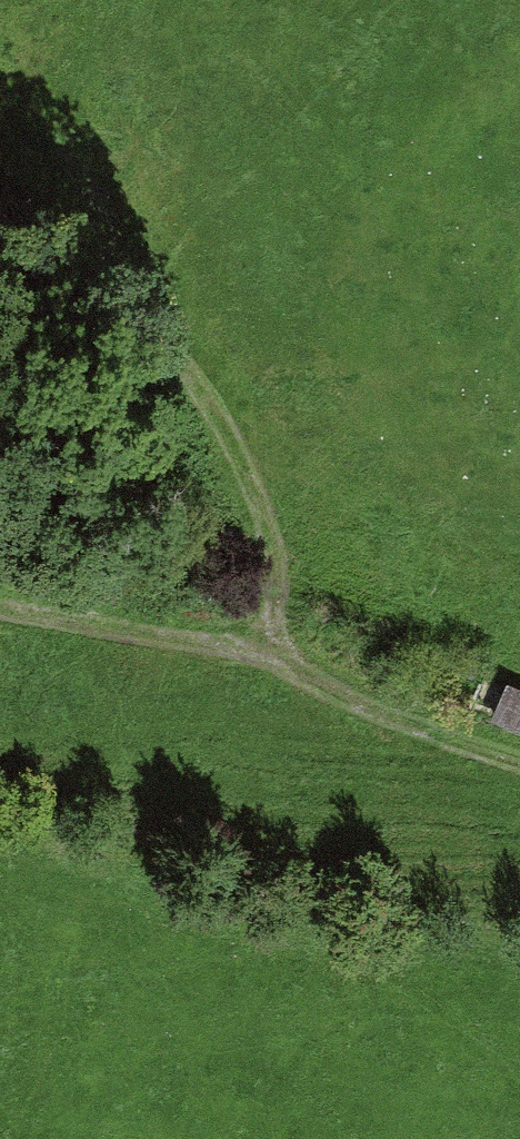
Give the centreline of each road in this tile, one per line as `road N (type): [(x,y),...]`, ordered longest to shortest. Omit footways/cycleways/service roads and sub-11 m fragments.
road 1 (track): [(0,139),(151,330),(256,481),(279,569),(279,624),(312,664),(519,751)]
road 2 (motorway): [(0,197),(367,200),(519,211)]
road 3 (track): [(15,602),(279,624)]

